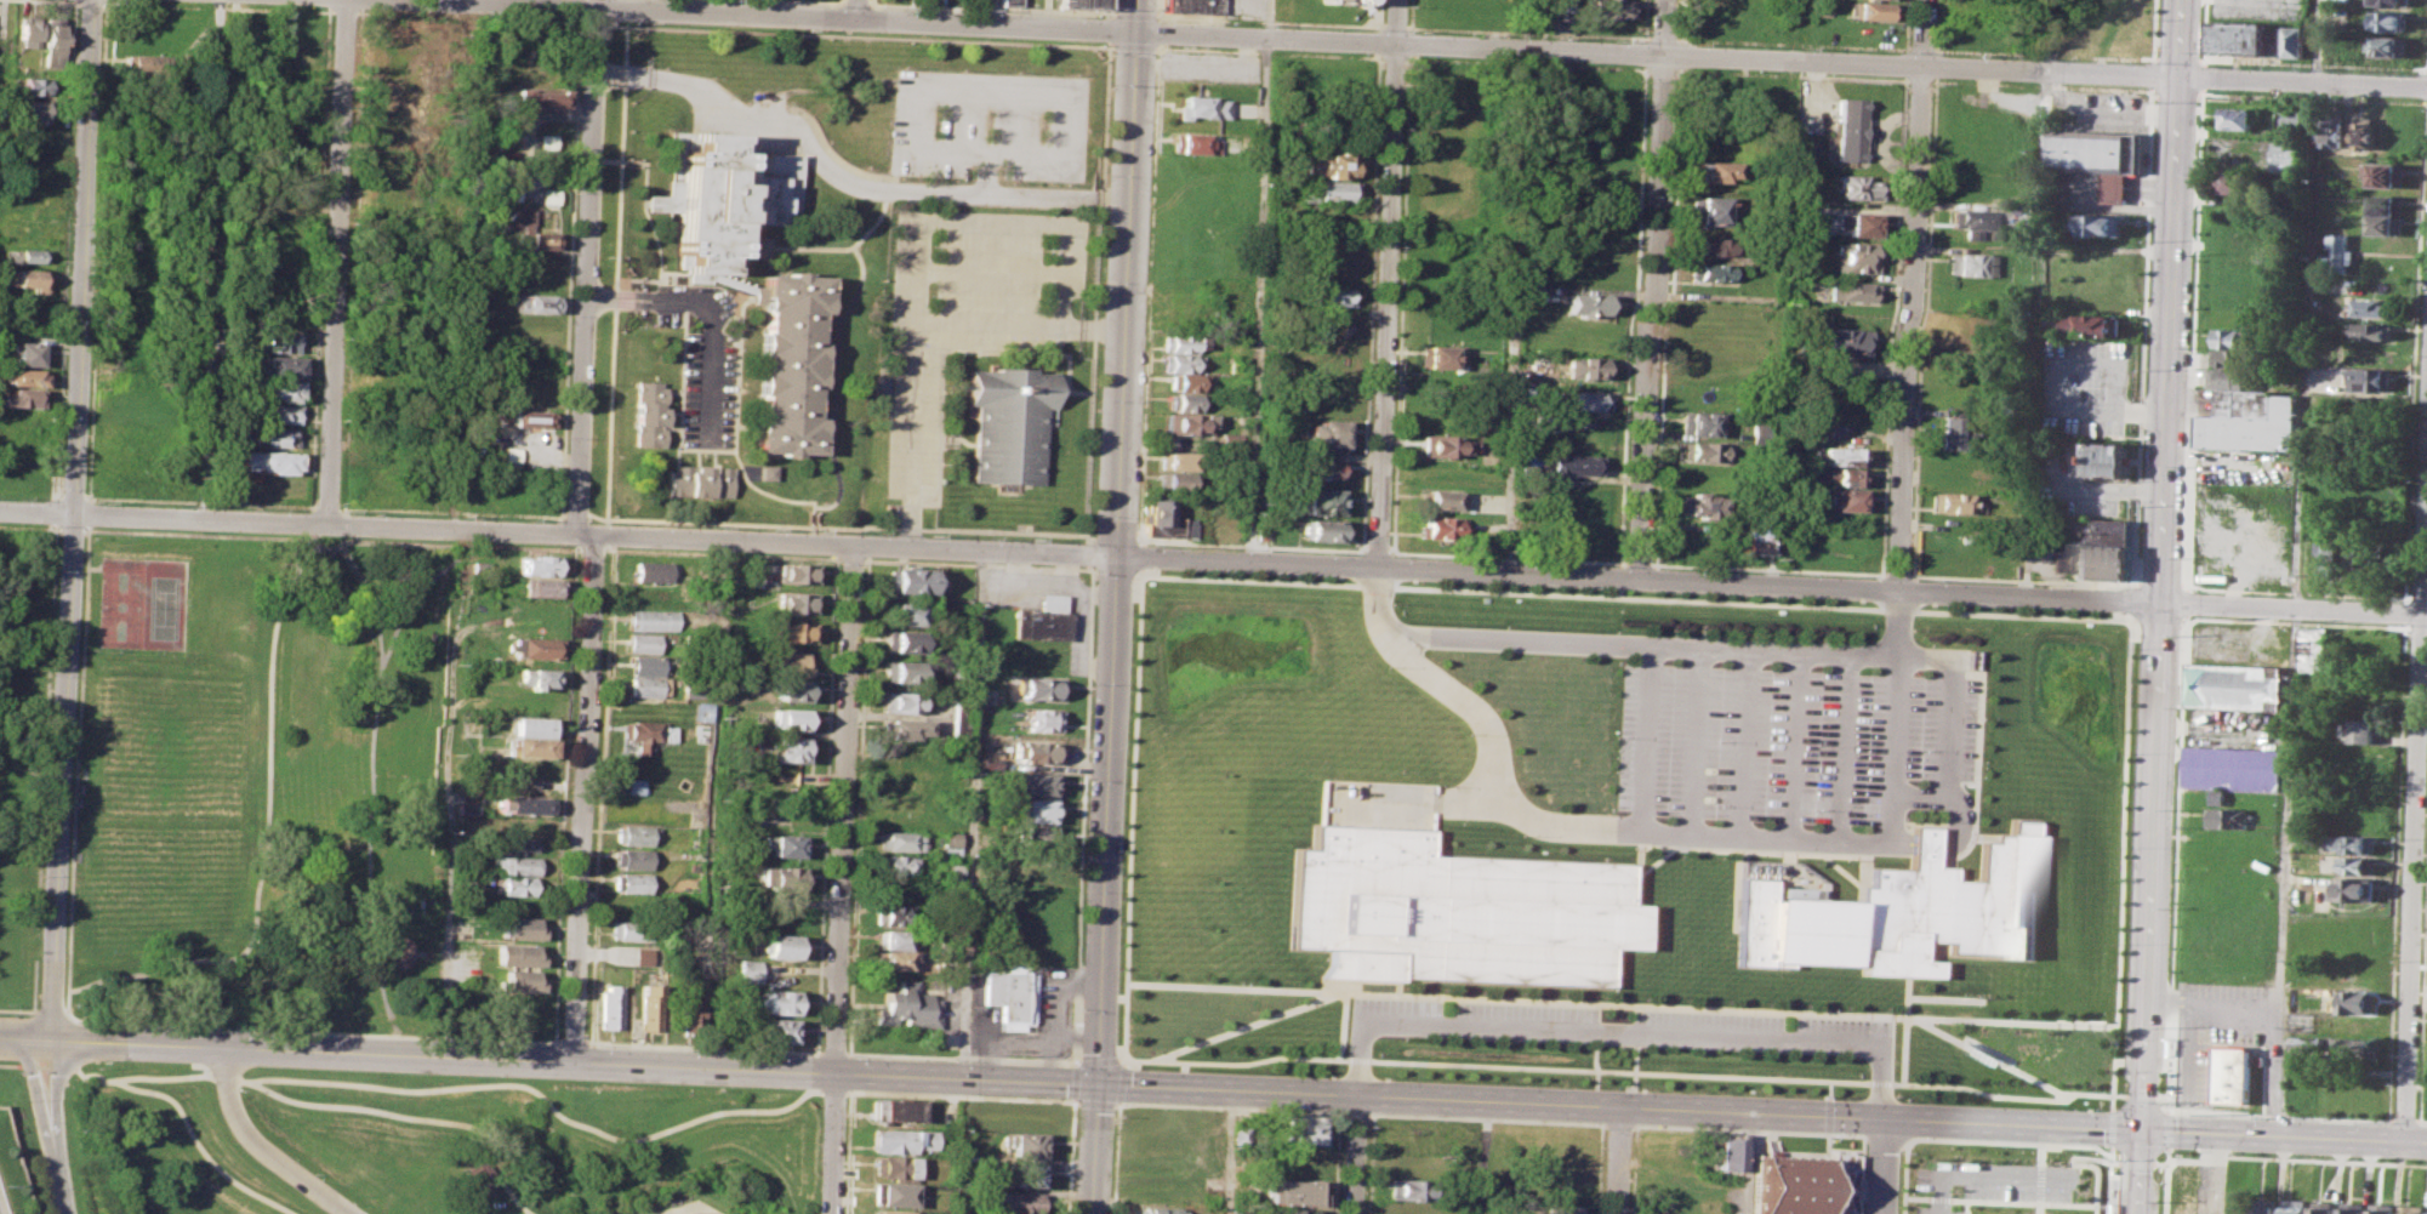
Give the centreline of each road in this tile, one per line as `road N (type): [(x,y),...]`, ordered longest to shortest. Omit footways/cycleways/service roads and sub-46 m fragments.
road 1 (secondary): [(56,1043),(2426,1142)]
road 2 (residential): [(588,535),(2422,614)]
road 3 (tertiary): [(1135,32),(2426,87)]
road 4 (secondary): [(2183,0),(2139,1213)]
road 5 (residential): [(1135,32),(1092,1213)]
road 6 (residential): [(90,0),(56,1043)]
road 7 (tertiary): [(457,0),(1135,32)]
road 8 (residential): [(851,545),(833,1213)]
road 9 (residential): [(1923,0),(1896,589)]
road 10 (residential): [(1639,578),(1664,0)]
road 11 (residential): [(0,510),(571,534)]
road 12 (residential): [(1395,0),(1374,568)]
road 13 (residential): [(596,0),(571,534)]
road 14 (residential): [(588,535),(576,1064)]
road 15 (residential): [(2403,1141),(2422,614)]
road 16 (residential): [(344,0),(325,525)]
road 17 (residential): [(224,1050),(227,1094),(252,1141),(352,1213)]
road 18 (tertiary): [(73,1213),(56,1145),(56,1043)]
road 19 (residential): [(2422,614),(2426,482)]

